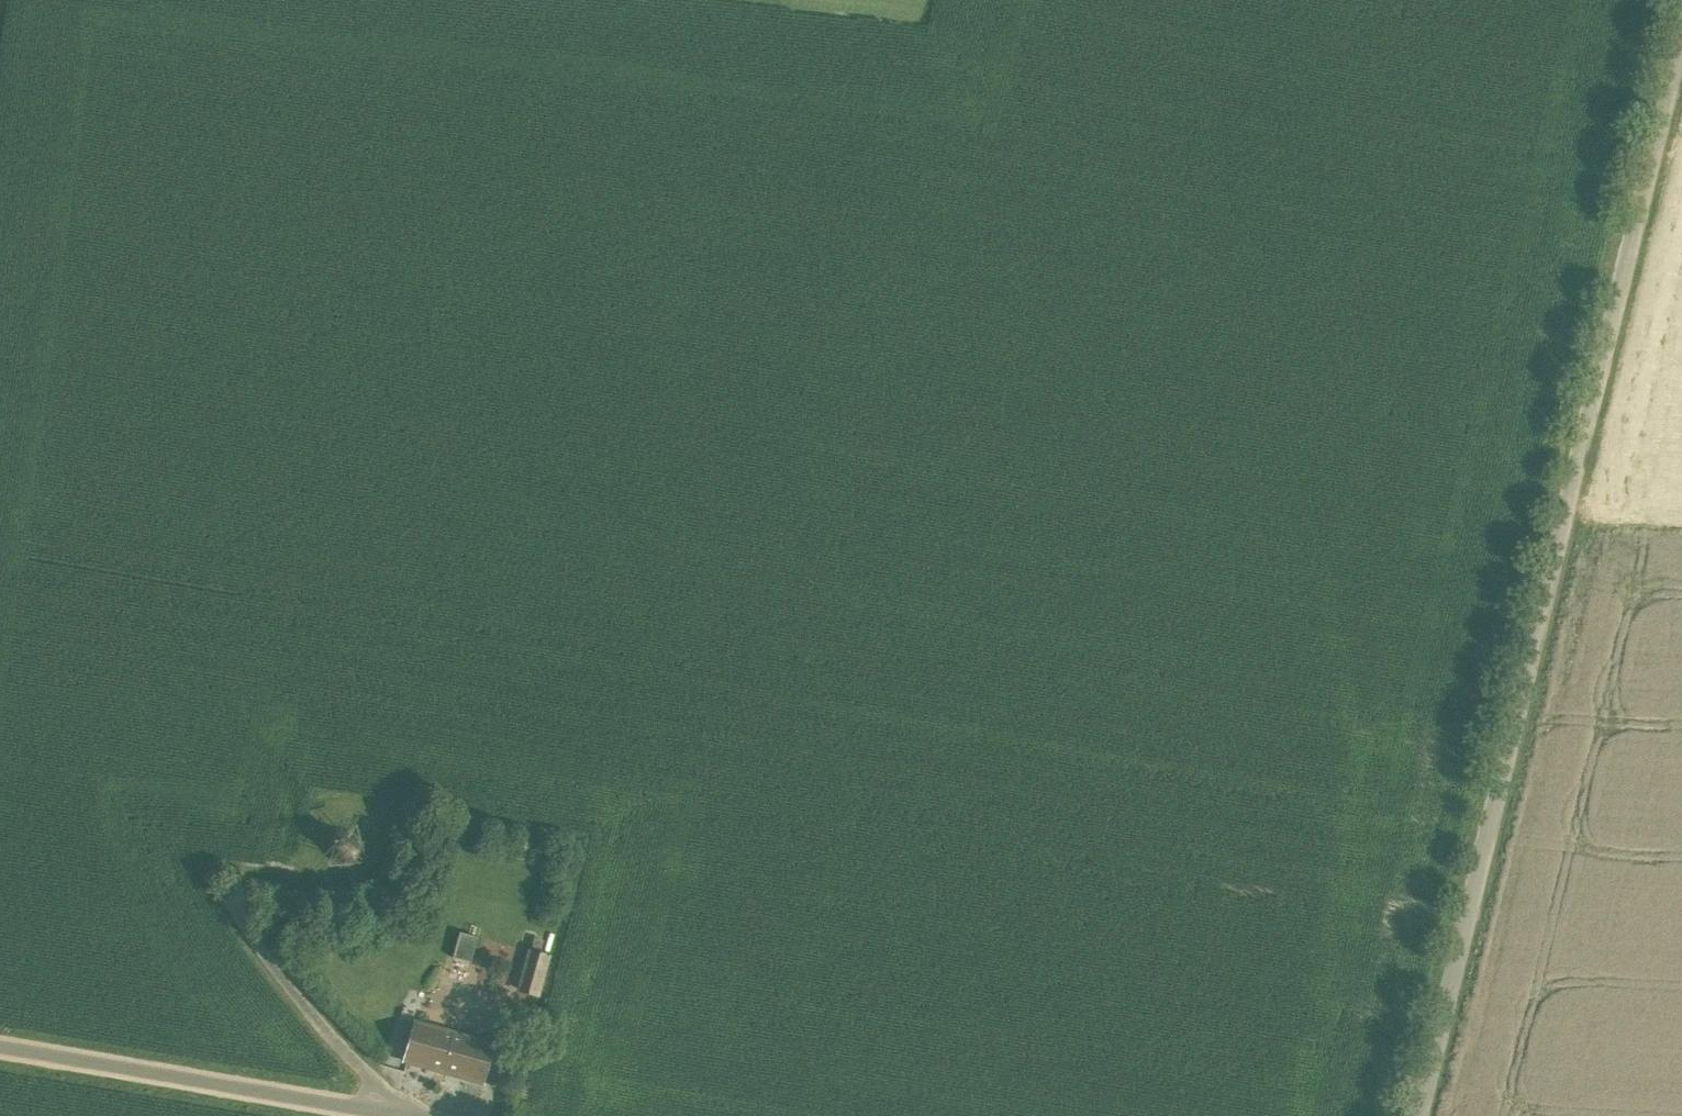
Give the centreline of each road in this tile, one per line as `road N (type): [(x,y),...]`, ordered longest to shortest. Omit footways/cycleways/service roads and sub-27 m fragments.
road 1 (unclassified): [(1681,18),(1417,1115)]
road 2 (unclassified): [(404,1115),(0,1046)]

